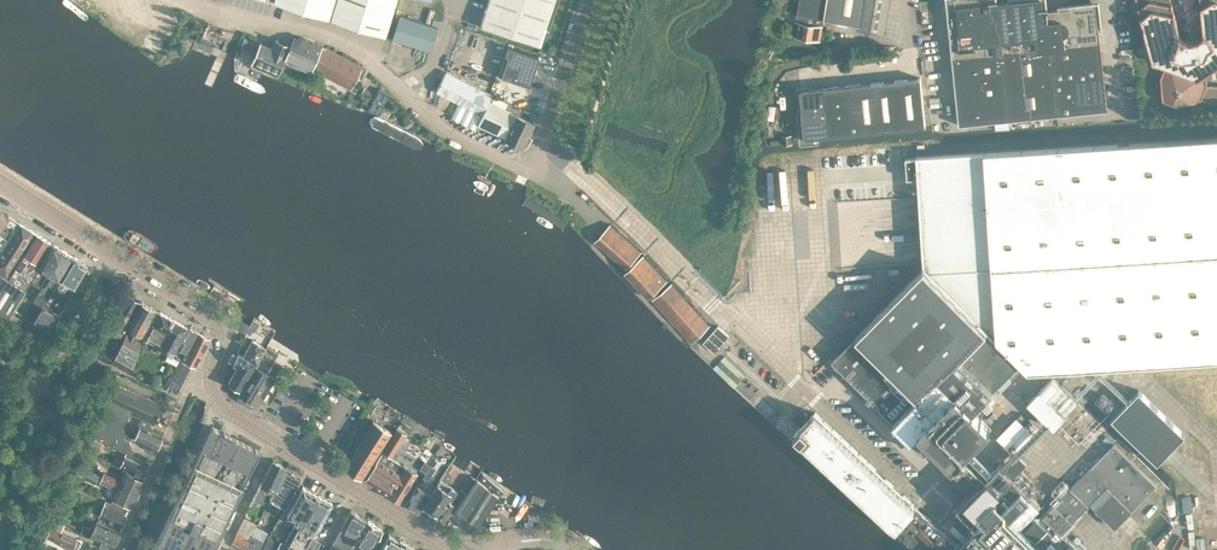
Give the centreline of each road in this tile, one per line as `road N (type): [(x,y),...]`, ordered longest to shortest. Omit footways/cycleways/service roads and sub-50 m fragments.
road 1 (unclassified): [(212,381),(224,335),(217,321),(0,181)]
road 2 (residential): [(116,549),(183,400),(212,381)]
road 3 (unclassified): [(535,170),(589,0)]
road 4 (residential): [(149,549),(221,401)]
road 5 (residential): [(276,439),(223,549)]

